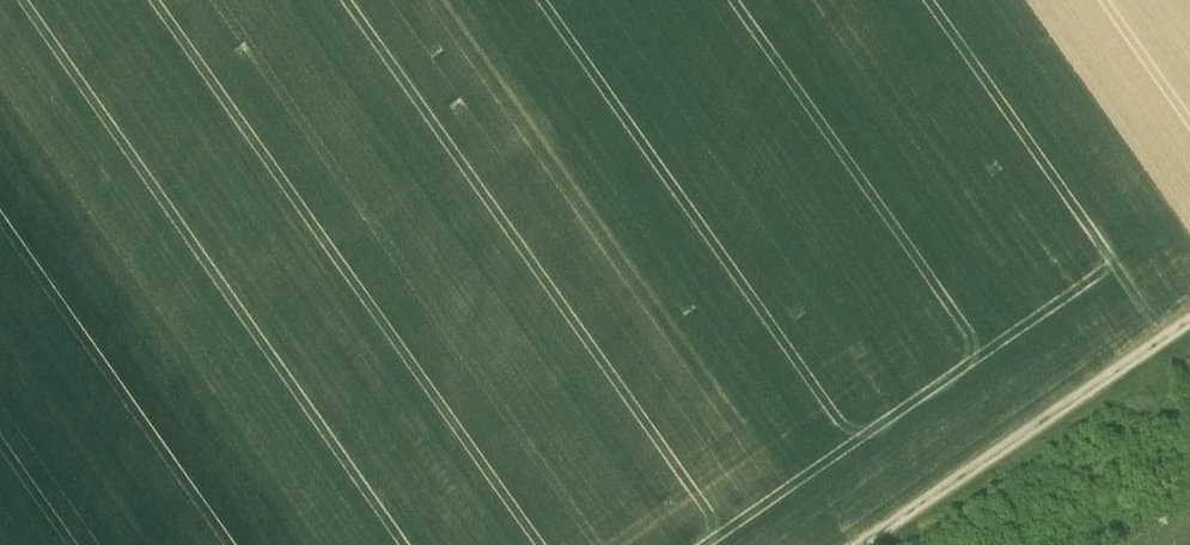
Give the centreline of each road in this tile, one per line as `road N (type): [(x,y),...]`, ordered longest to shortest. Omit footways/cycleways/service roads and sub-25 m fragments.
road 1 (track): [(863,544),(1189,318)]

